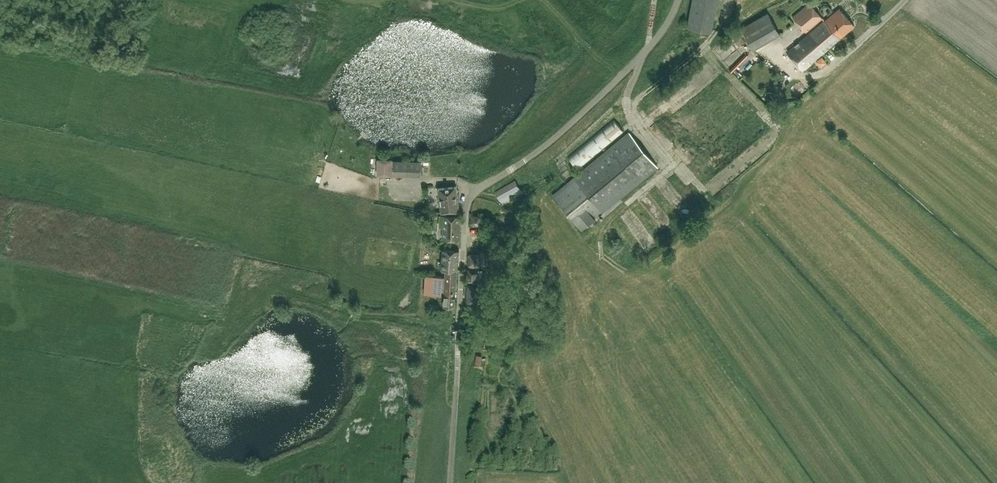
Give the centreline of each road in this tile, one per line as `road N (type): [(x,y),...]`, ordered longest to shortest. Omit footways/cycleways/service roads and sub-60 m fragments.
road 1 (unclassified): [(450,482),(468,199),(591,104),(654,42),(678,0)]
road 2 (track): [(154,295),(220,319),(277,286),(339,308),(458,329)]

